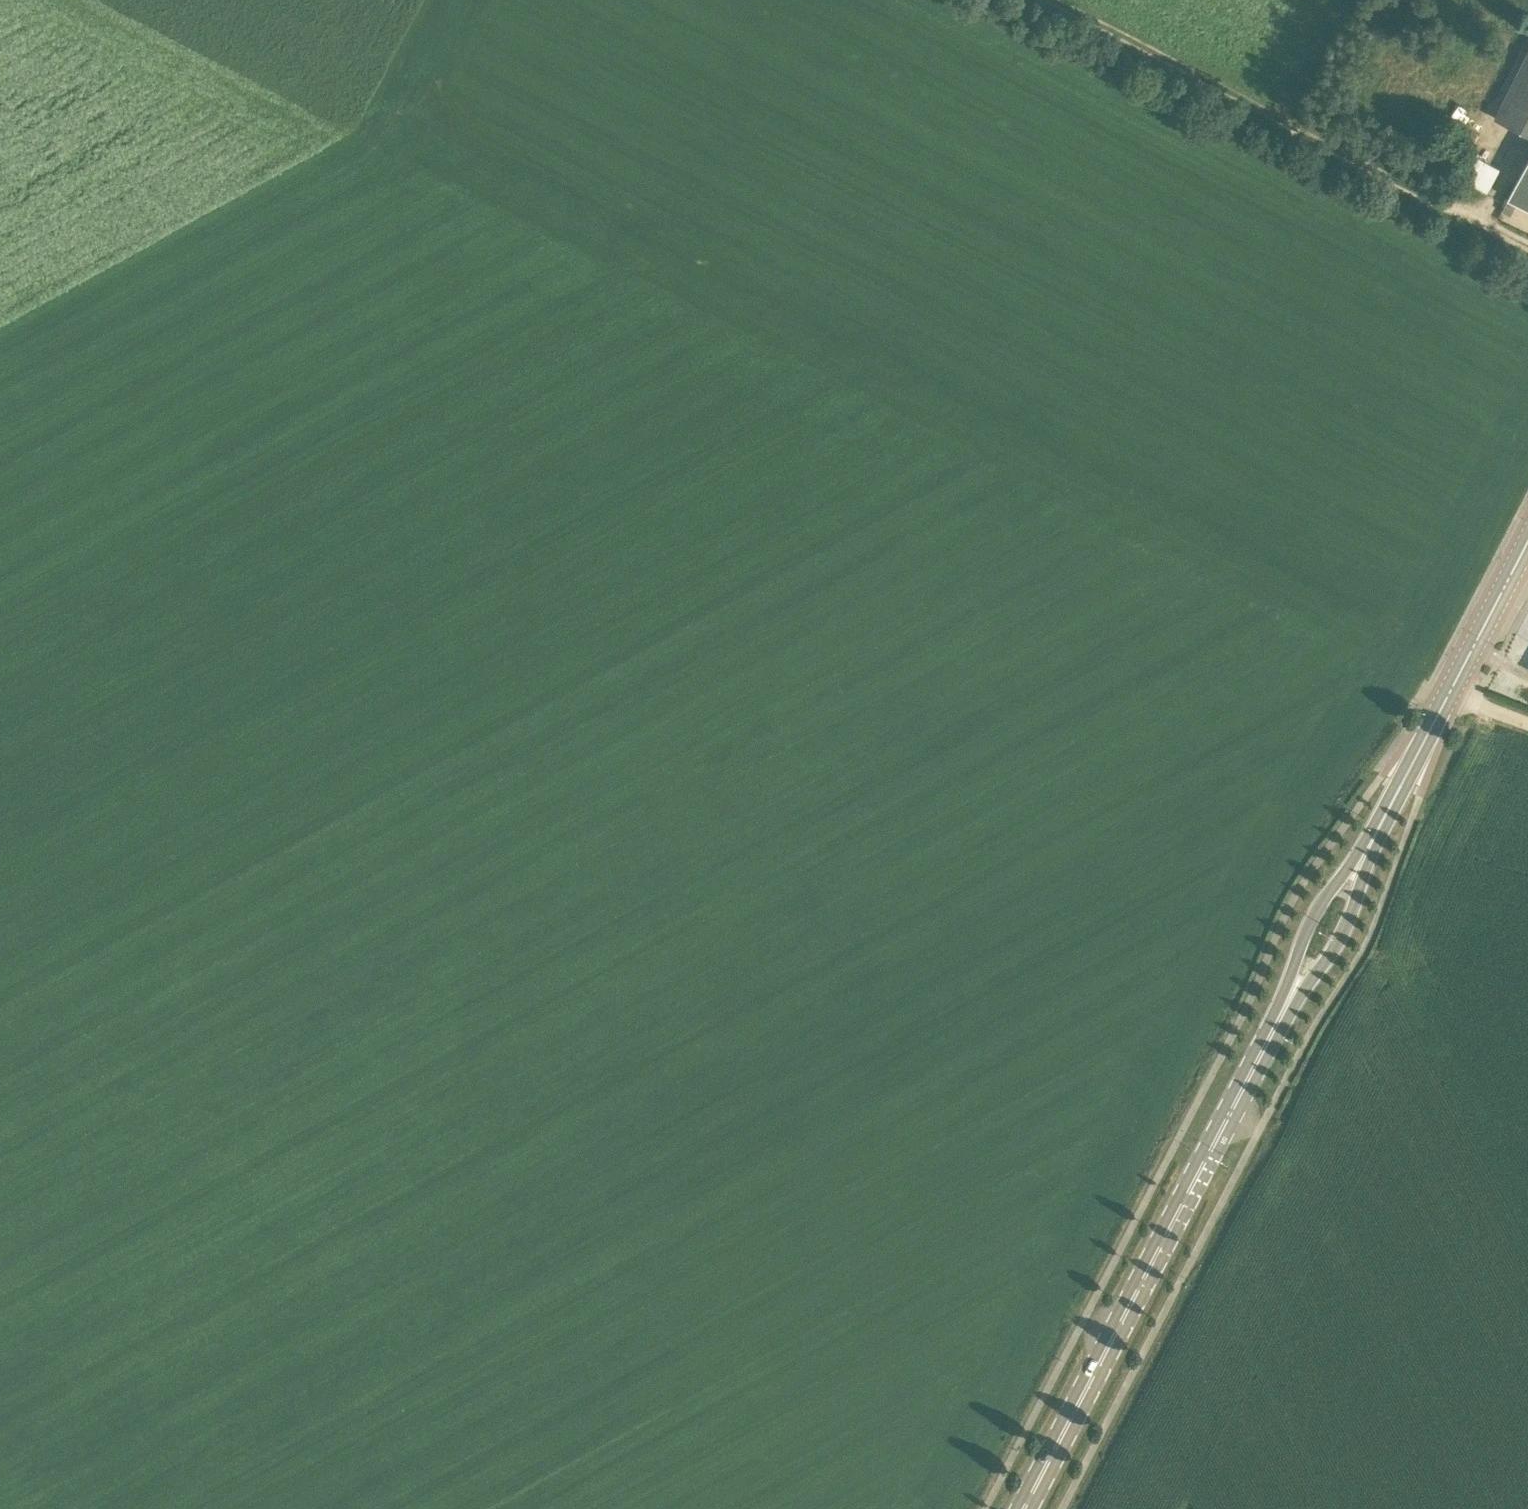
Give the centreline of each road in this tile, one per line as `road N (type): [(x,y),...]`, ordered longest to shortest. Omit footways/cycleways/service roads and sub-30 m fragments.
road 1 (primary): [(1023,1508),(1277,1024)]
road 2 (primary): [(1380,826),(1527,539)]
road 3 (primary): [(1380,826),(1308,923),(1277,1024)]
road 4 (primary): [(1277,1024),(1336,948),(1380,826)]

